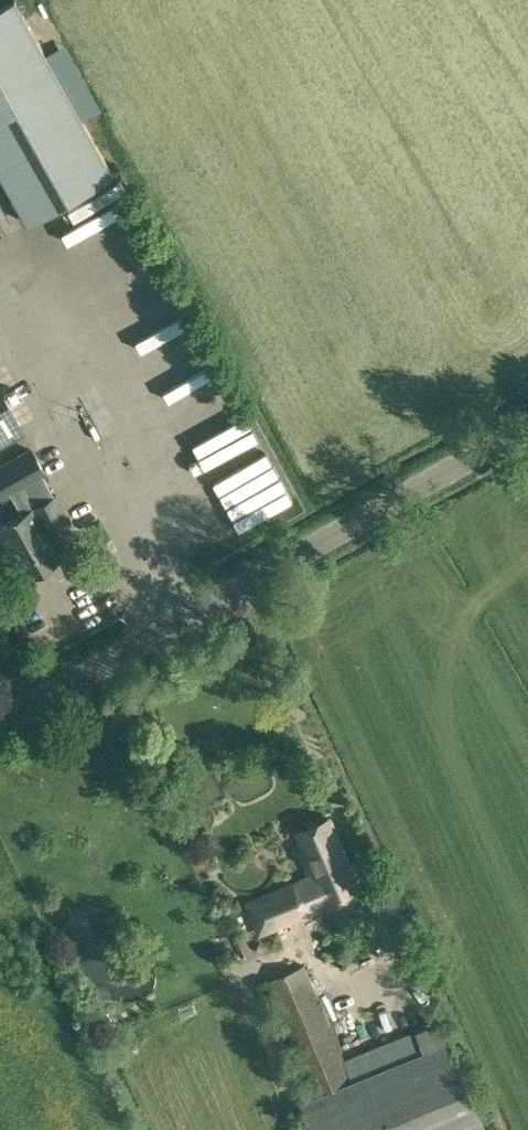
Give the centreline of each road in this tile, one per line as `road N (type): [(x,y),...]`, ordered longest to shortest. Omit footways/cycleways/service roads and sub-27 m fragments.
road 1 (unclassified): [(0,723),(527,426)]

